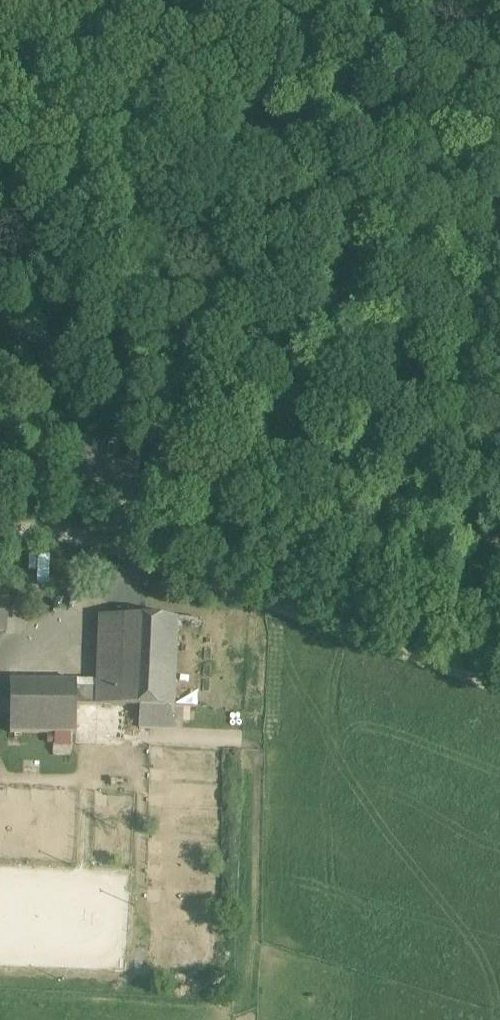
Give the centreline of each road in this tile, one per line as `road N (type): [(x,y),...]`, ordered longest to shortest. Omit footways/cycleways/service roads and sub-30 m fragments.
road 1 (track): [(0,532),(68,531),(499,685)]
road 2 (track): [(499,531),(129,395)]
road 3 (track): [(68,531),(129,395),(0,342)]
road 4 (track): [(119,549),(121,595),(69,614),(67,650),(0,649)]

